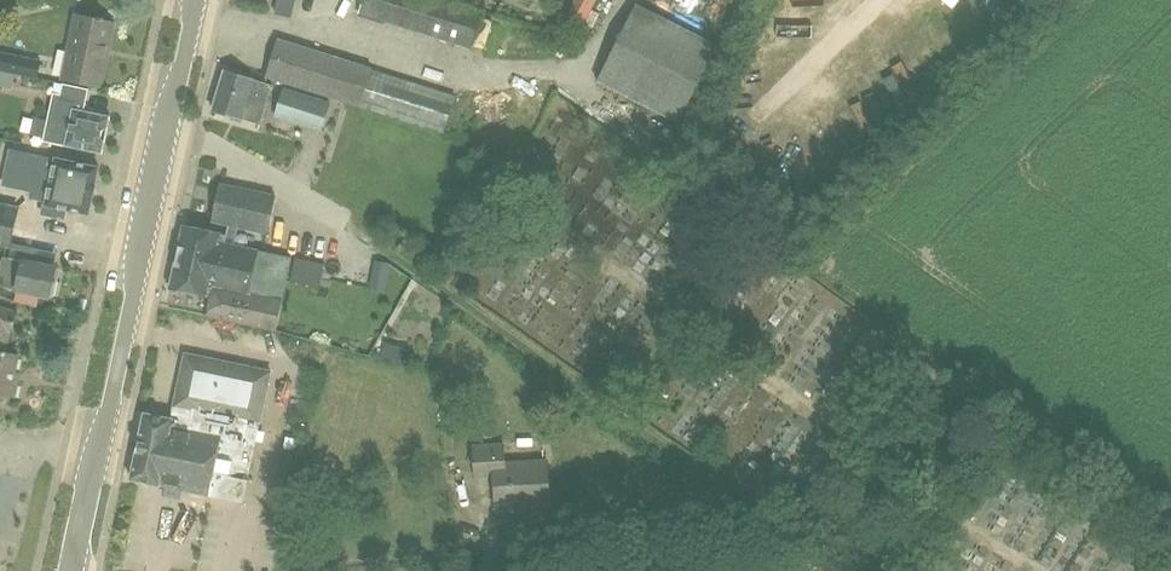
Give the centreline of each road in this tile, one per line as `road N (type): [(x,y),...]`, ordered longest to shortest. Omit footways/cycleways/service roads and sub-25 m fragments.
road 1 (track): [(348,221),(824,562)]
road 2 (tertiary): [(72,570),(191,0)]
road 3 (residential): [(864,18),(767,140)]

